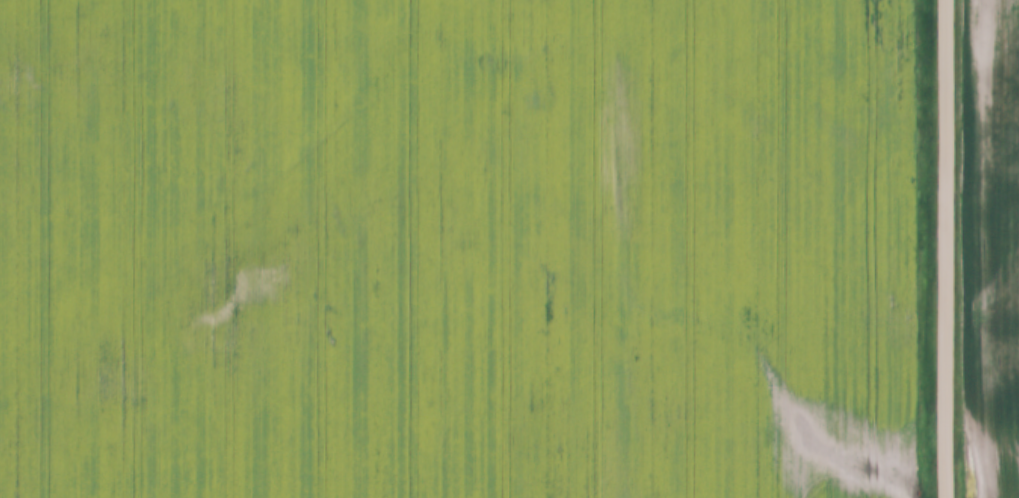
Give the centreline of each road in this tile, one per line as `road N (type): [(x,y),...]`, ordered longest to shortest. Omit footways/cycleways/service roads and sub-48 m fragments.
road 1 (residential): [(948,497),(947,0)]

